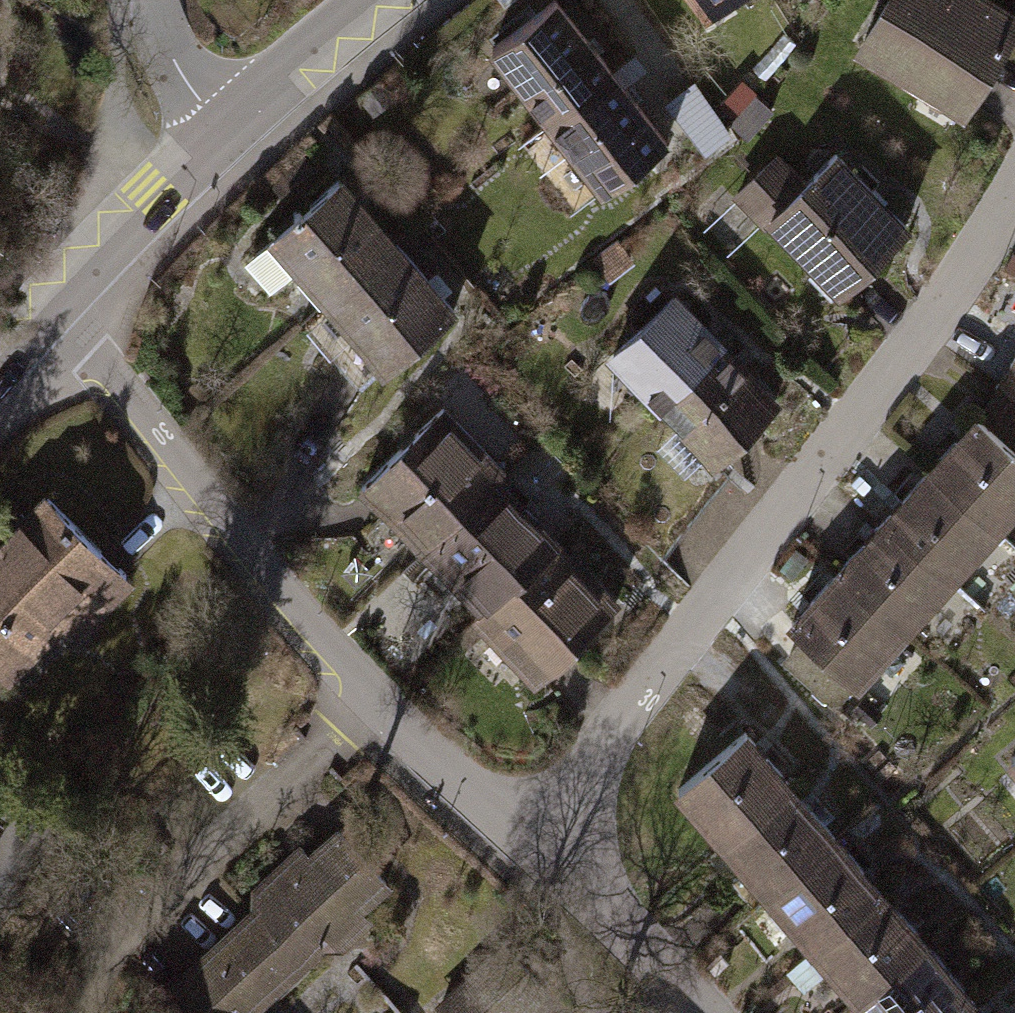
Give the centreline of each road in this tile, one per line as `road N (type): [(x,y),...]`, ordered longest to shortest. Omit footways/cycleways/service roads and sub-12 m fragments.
road 1 (residential): [(528,841),(923,333),(1014,193)]
road 2 (residential): [(528,841),(318,641),(47,305)]
road 3 (tertiary): [(47,305),(225,124)]
road 4 (residential): [(699,1012),(528,841)]
road 5 (tertiary): [(225,124),(383,0)]
road 6 (residential): [(225,124),(161,42),(153,0)]

